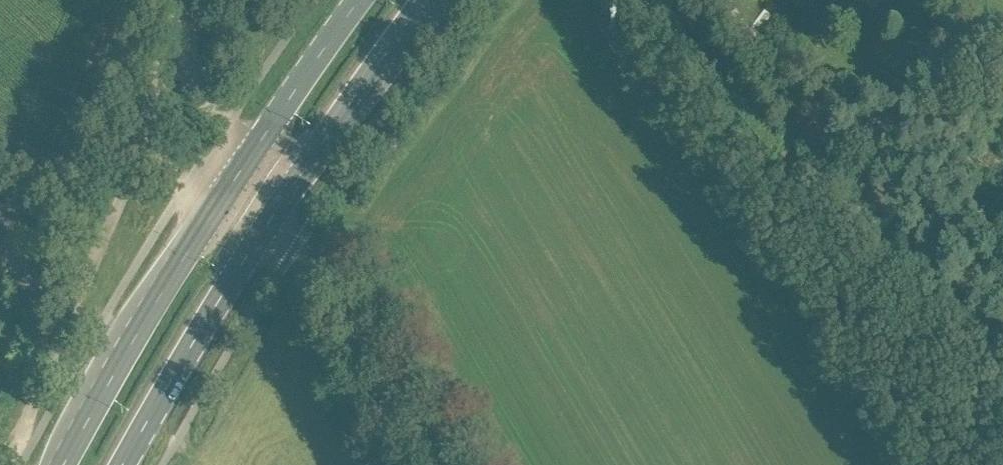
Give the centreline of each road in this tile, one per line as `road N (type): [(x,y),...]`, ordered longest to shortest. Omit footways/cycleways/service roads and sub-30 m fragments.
road 1 (track): [(187,0),(35,359),(18,464)]
road 2 (primary): [(236,170),(138,324),(63,464)]
road 3 (unclassified): [(437,464),(321,270),(272,213)]
road 4 (primary): [(121,464),(208,306),(272,213)]
road 5 (primary): [(272,213),(422,0)]
road 6 (primary): [(351,0),(236,170)]

